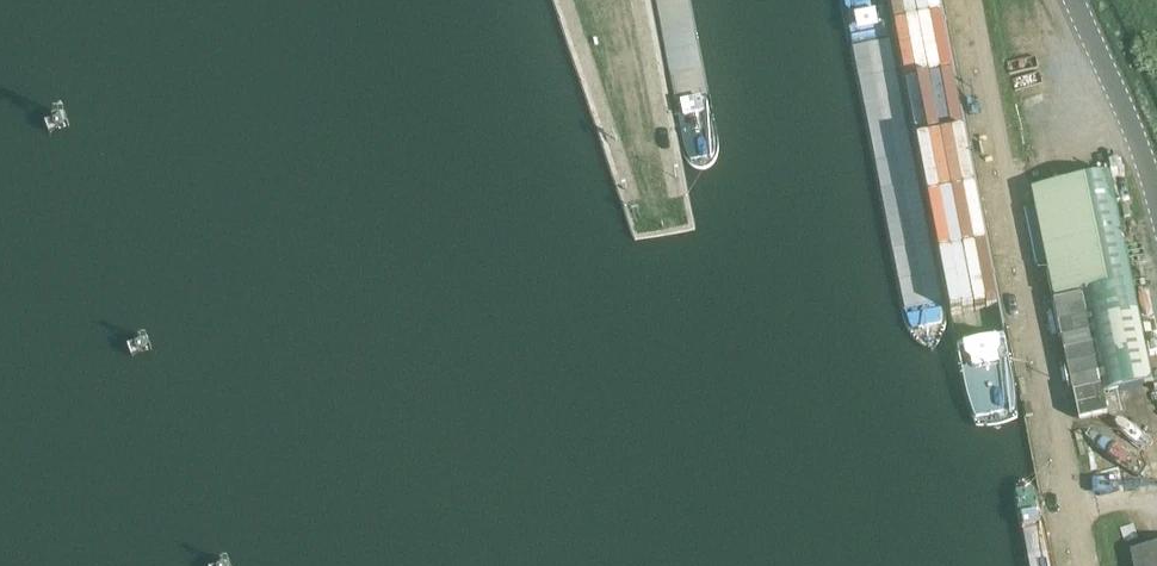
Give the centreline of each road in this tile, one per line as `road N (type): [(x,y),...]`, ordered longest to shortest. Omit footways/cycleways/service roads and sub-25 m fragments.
road 1 (unclassified): [(973,0),(1085,565)]
road 2 (residential): [(660,213),(588,0)]
road 3 (unclassified): [(1156,191),(1071,0)]

